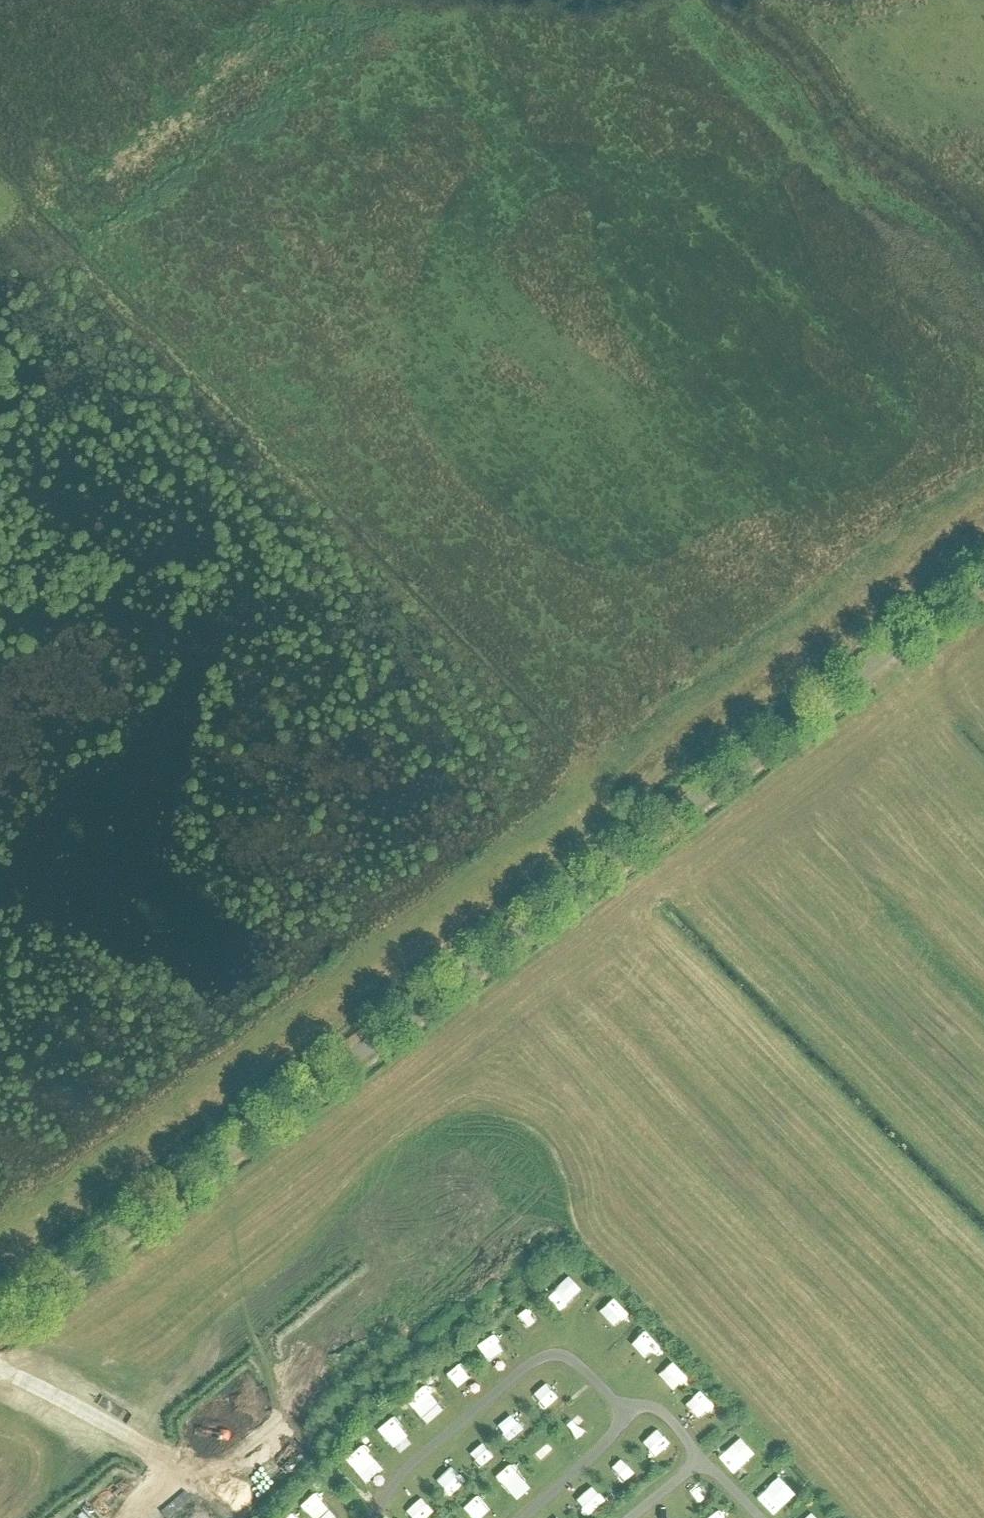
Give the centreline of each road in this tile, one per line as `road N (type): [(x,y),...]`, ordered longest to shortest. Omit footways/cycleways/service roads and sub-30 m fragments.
road 1 (tertiary): [(0,1323),(983,581)]

